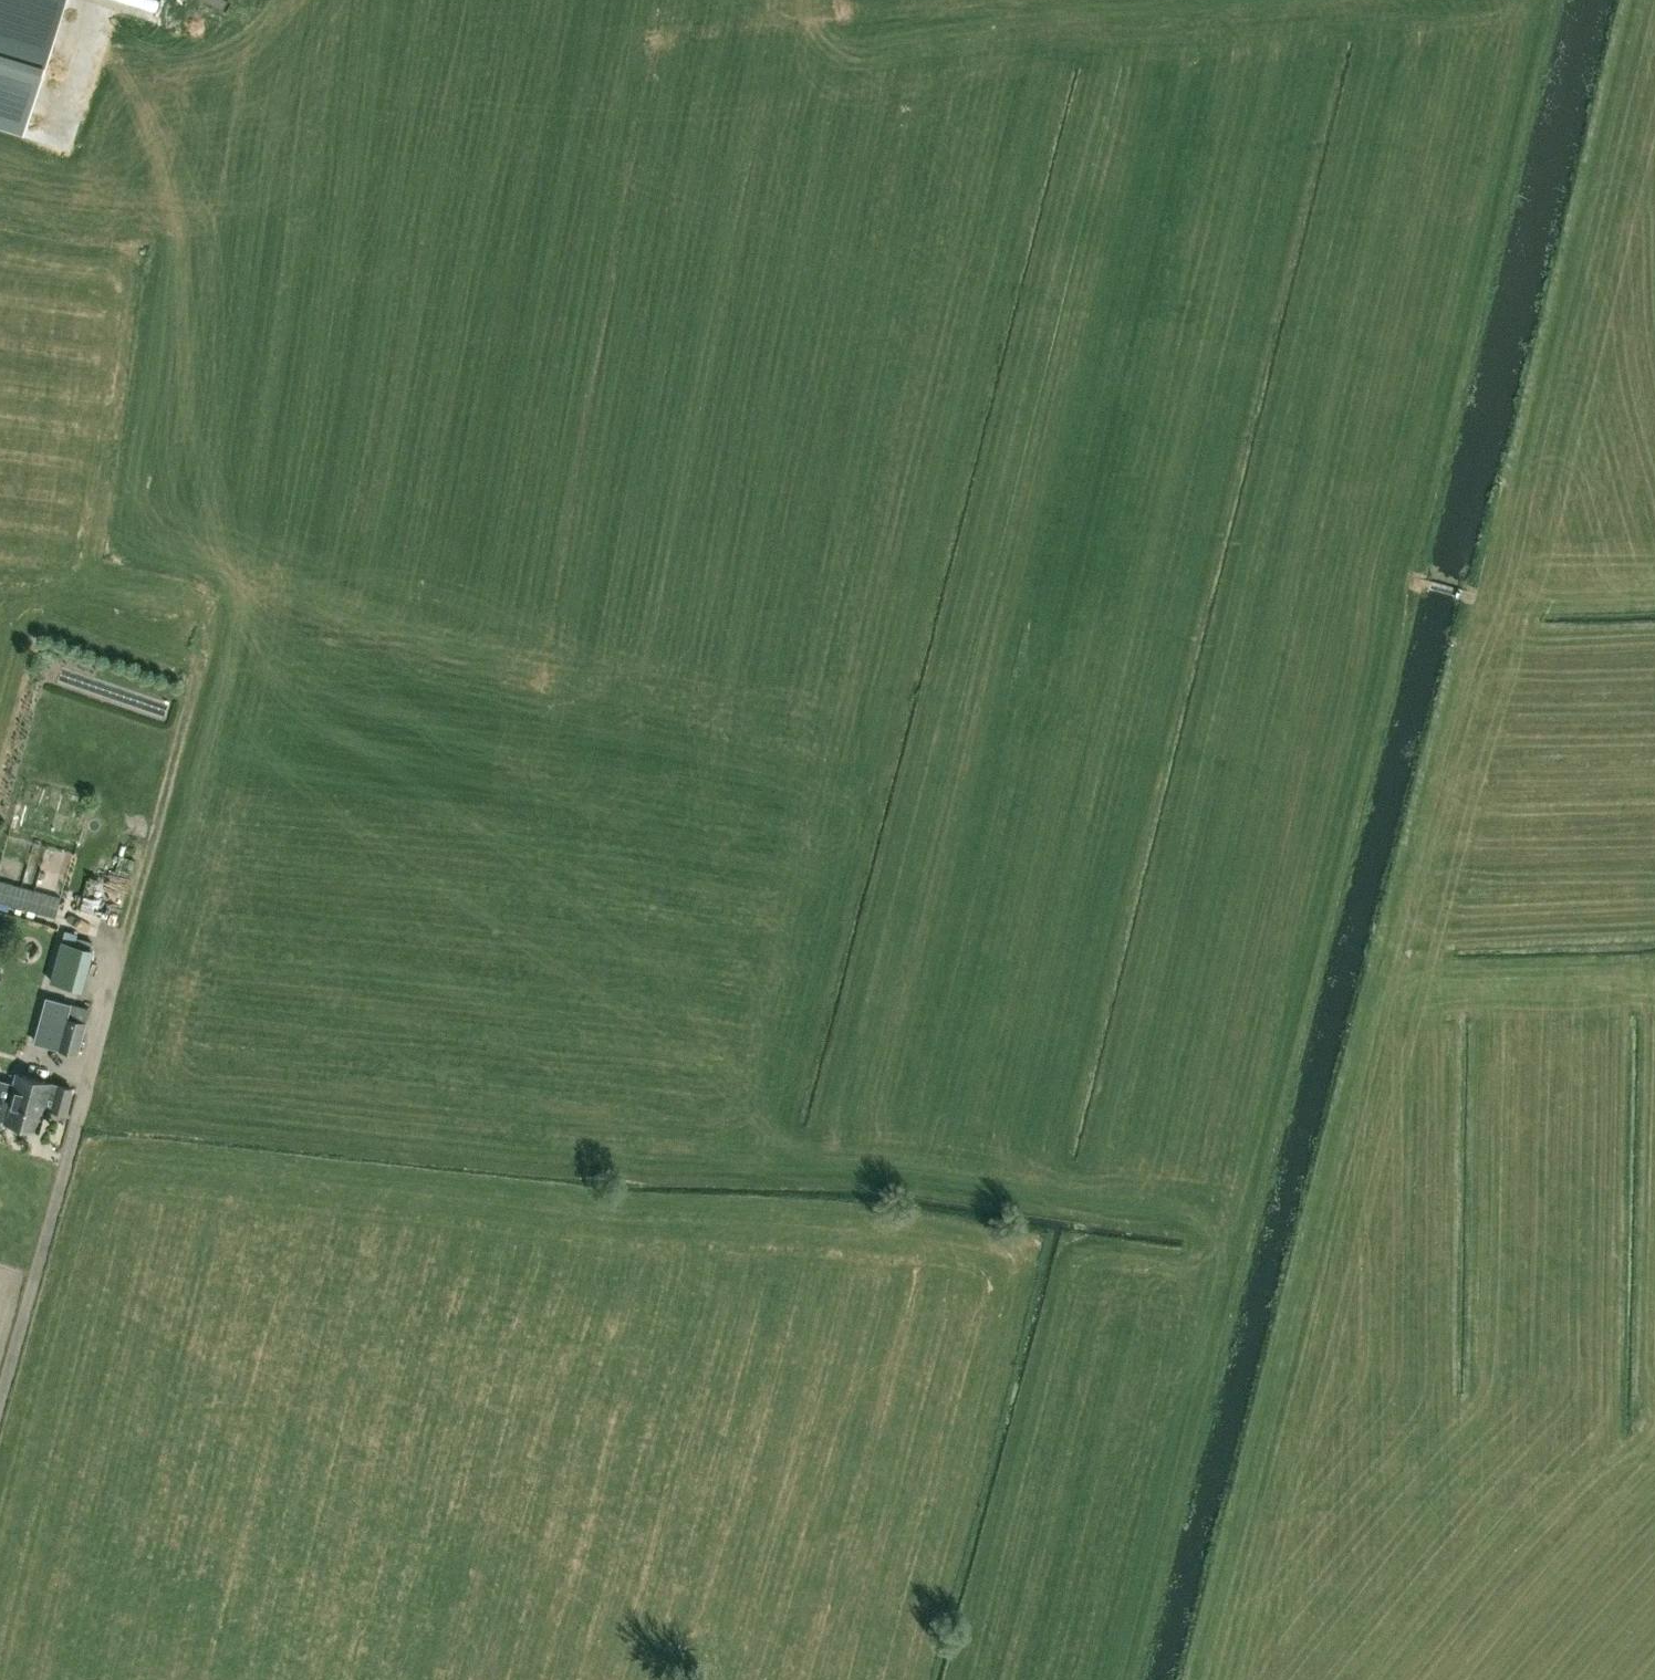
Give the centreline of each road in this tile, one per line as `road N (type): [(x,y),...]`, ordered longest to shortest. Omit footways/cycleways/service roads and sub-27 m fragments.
road 1 (track): [(64,1159),(199,649)]
road 2 (unclassified): [(0,1406),(64,1159)]

